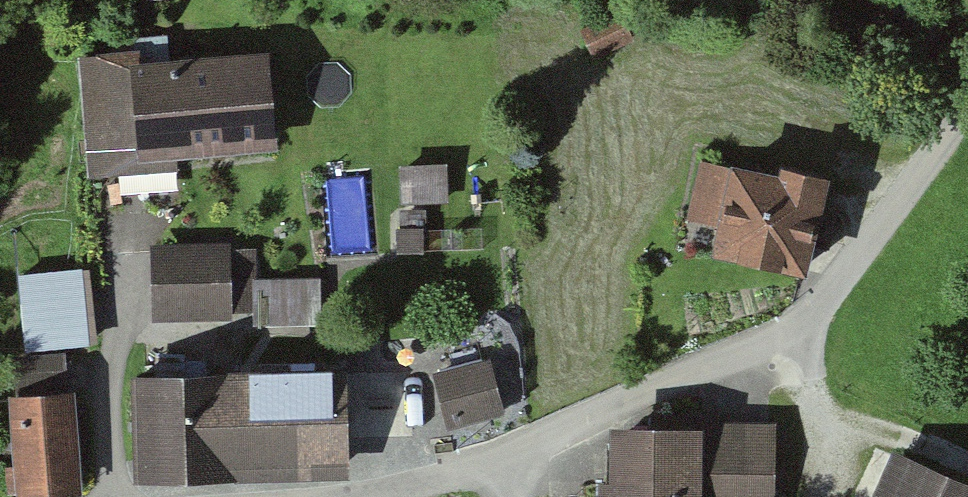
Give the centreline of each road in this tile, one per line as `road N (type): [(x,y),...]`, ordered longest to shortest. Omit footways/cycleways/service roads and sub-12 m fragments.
road 1 (residential): [(367,496),(513,451),(785,334),(863,252),(967,106)]
road 2 (track): [(785,334),(823,407),(967,468)]

